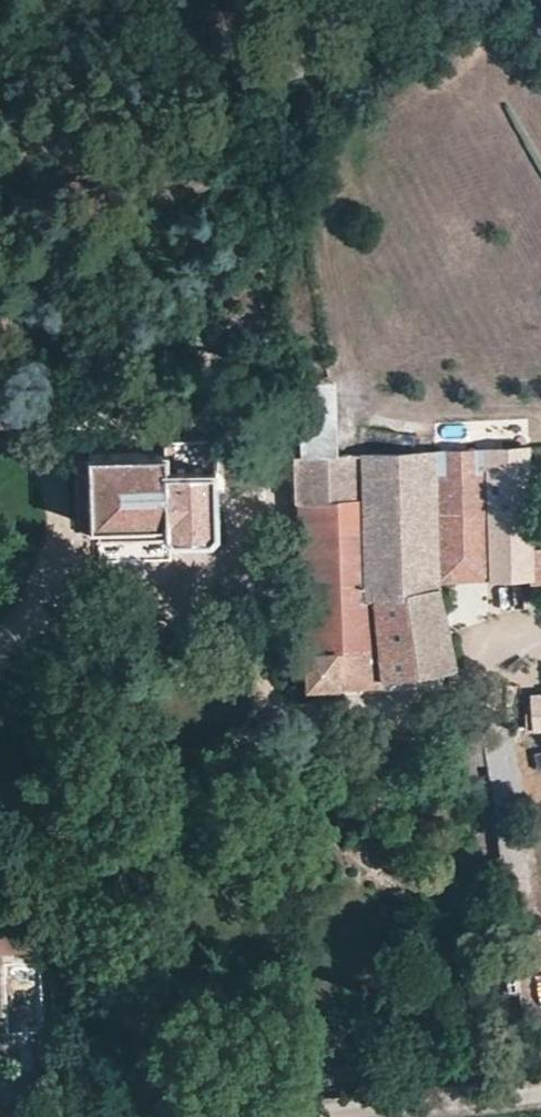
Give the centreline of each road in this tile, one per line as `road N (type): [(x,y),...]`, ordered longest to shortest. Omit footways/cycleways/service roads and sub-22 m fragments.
road 1 (unclassified): [(540,1092),(250,1116)]

